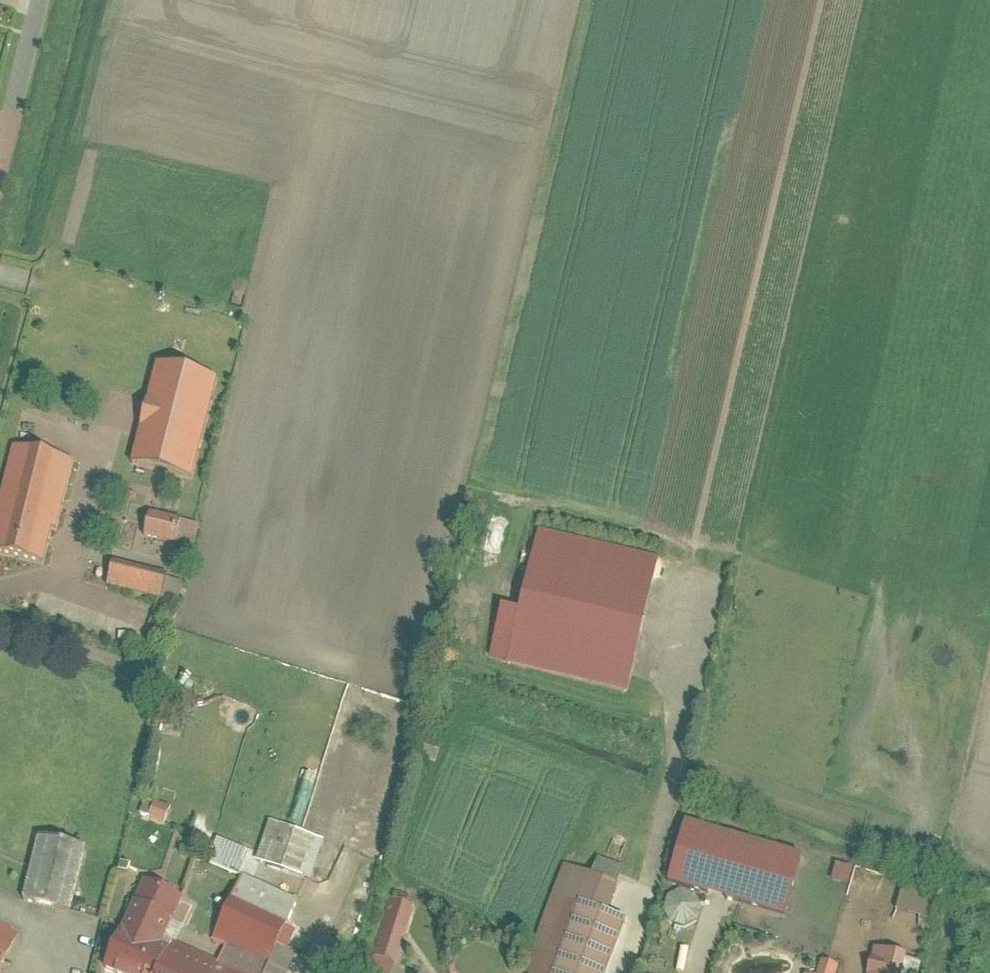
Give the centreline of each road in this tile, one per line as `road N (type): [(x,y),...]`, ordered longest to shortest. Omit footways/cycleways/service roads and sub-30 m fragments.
road 1 (residential): [(0,137),(36,0)]

